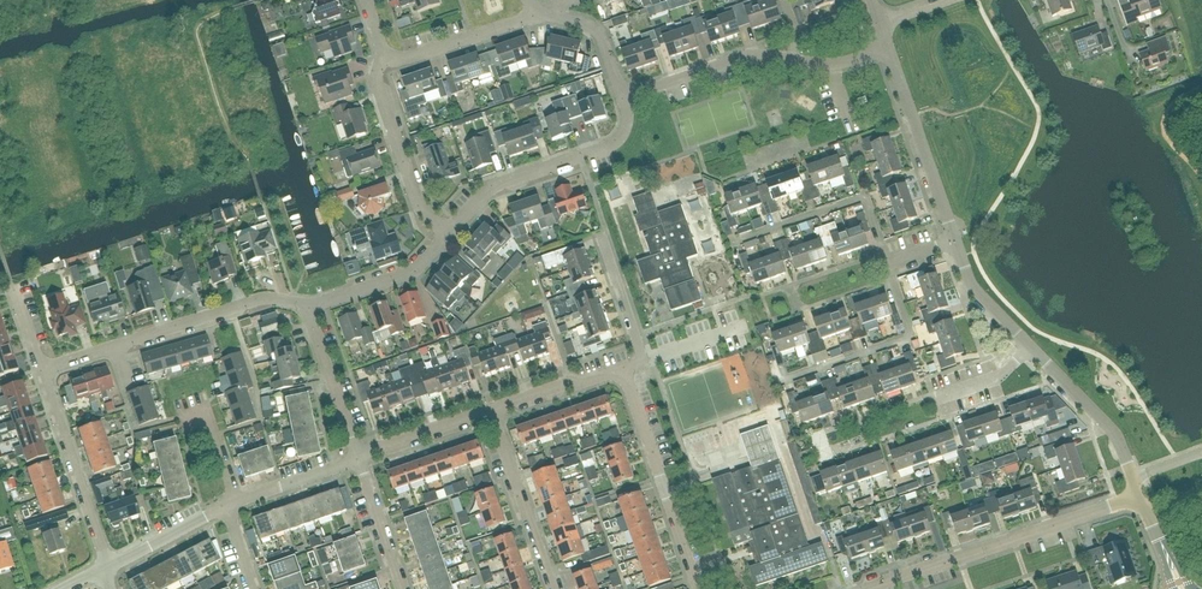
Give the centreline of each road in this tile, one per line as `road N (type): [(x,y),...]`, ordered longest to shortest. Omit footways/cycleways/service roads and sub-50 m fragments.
road 1 (residential): [(39,370),(264,299),(305,308)]
road 2 (residential): [(868,588),(1131,503)]
road 3 (residential): [(448,234),(493,185),(617,141),(628,119),(623,98)]
road 4 (residential): [(697,588),(623,369)]
road 5 (residential): [(623,98),(747,55),(835,65)]
road 6 (residential): [(886,265),(912,337),(782,384)]
road 7 (residential): [(731,243),(865,196),(886,265)]
road 8 (residential): [(106,568),(39,370)]
road 9 (residential): [(955,242),(887,50)]
road 10 (residential): [(448,234),(417,206),(377,82),(384,57)]
road 11 (residential): [(553,588),(492,410)]
road 12 (residential): [(1132,479),(1115,434),(1028,348)]
road 13 (residential): [(305,308),(411,274),(448,234)]
road 14 (residential): [(384,57),(411,58),(536,12)]
road 15 (residential): [(623,369),(643,362),(599,231)]
road 16 (residential): [(356,459),(305,308)]
road 17 (residential): [(356,459),(492,410)]
road 18 (residential): [(226,506),(356,459)]
road 19 (residential): [(492,410),(623,369)]
road 20 (residential): [(402,588),(356,459)]
road 21 (residential): [(623,98),(596,29),(536,12)]
road 22 (residential): [(106,568),(226,506)]
road 23 (residential): [(1028,348),(971,287),(955,242)]

